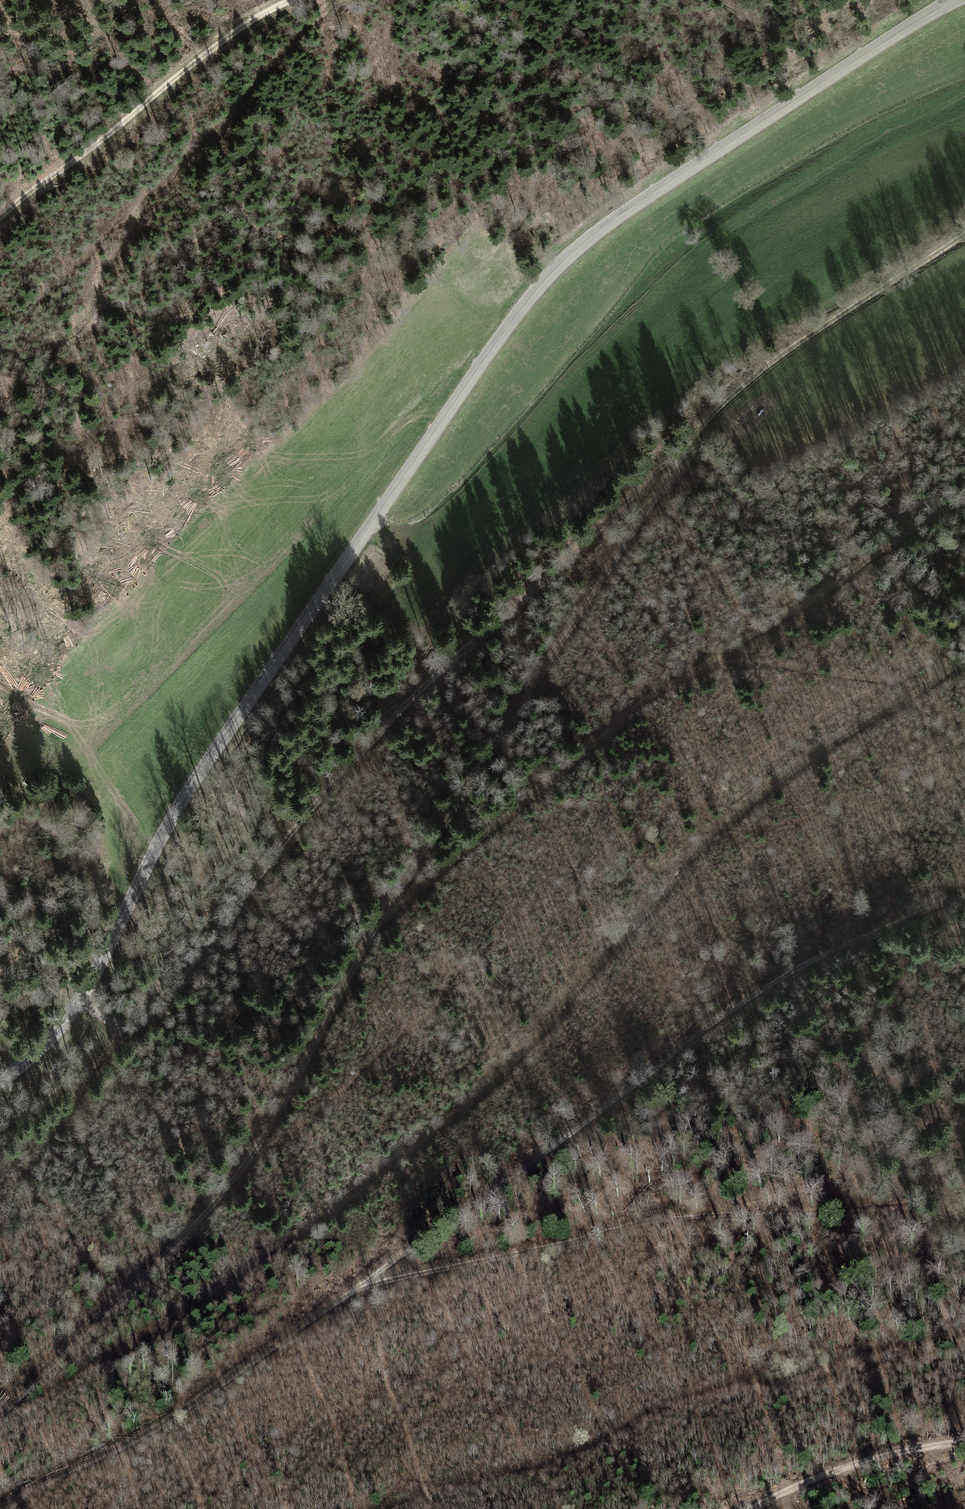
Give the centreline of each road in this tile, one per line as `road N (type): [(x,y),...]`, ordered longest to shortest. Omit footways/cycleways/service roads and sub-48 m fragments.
road 1 (unclassified): [(0,1078),(84,1004),(171,824),(410,466),(551,273),(626,211),(955,0)]
road 2 (track): [(0,1415),(230,1184),(285,1102),(373,930),(653,693),(964,498)]
road 3 (track): [(0,1422),(213,1294),(479,1094),(747,804),(947,671)]
road 4 (track): [(964,898),(759,987),(537,1157),(166,1421),(0,1504)]
road 5 (track): [(964,236),(766,368),(713,413),(373,930)]
road 6 (track): [(84,1004),(119,1024),(145,1016),(174,990),(388,725),(664,464),(683,456)]
road 7 (track): [(361,1283),(662,1218),(911,1205),(964,1221)]
road 8 (track): [(295,0),(236,32),(86,154)]
road 9 (track): [(688,671),(786,664),(927,683)]
road 10 (track): [(964,1445),(844,1469),(752,1508)]
road 11 (track): [(0,1199),(47,1144),(119,1024)]

